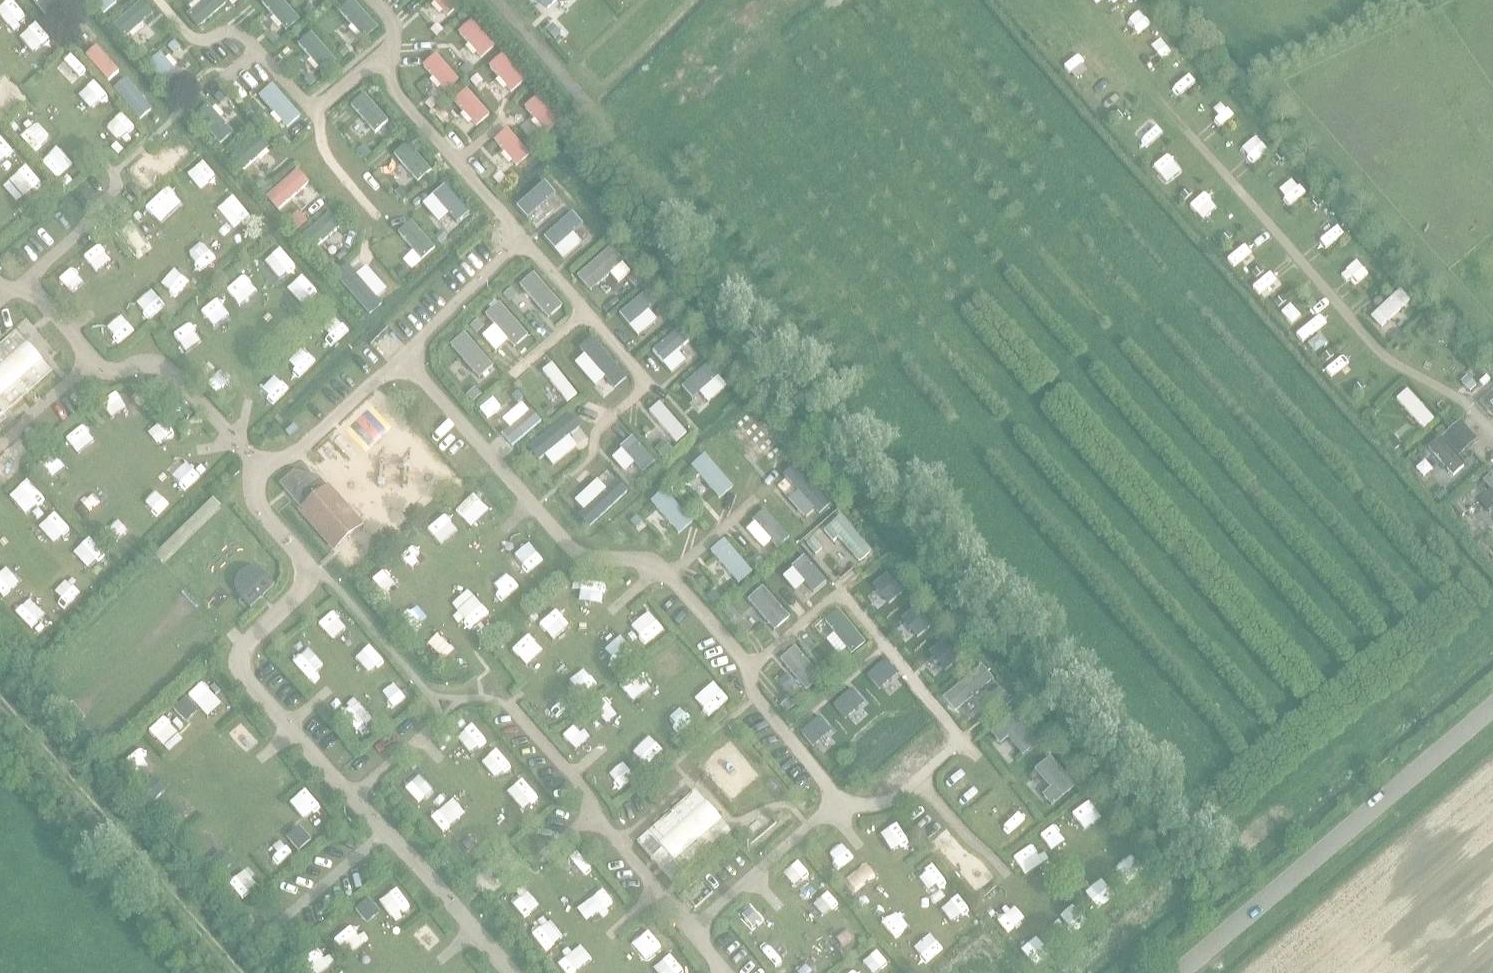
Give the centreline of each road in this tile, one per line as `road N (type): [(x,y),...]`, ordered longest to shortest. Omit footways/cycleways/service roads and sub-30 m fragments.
road 1 (unclassified): [(1177,972),(1492,709)]
road 2 (track): [(241,972),(0,700)]
road 3 (track): [(314,112),(325,151),(382,221)]

